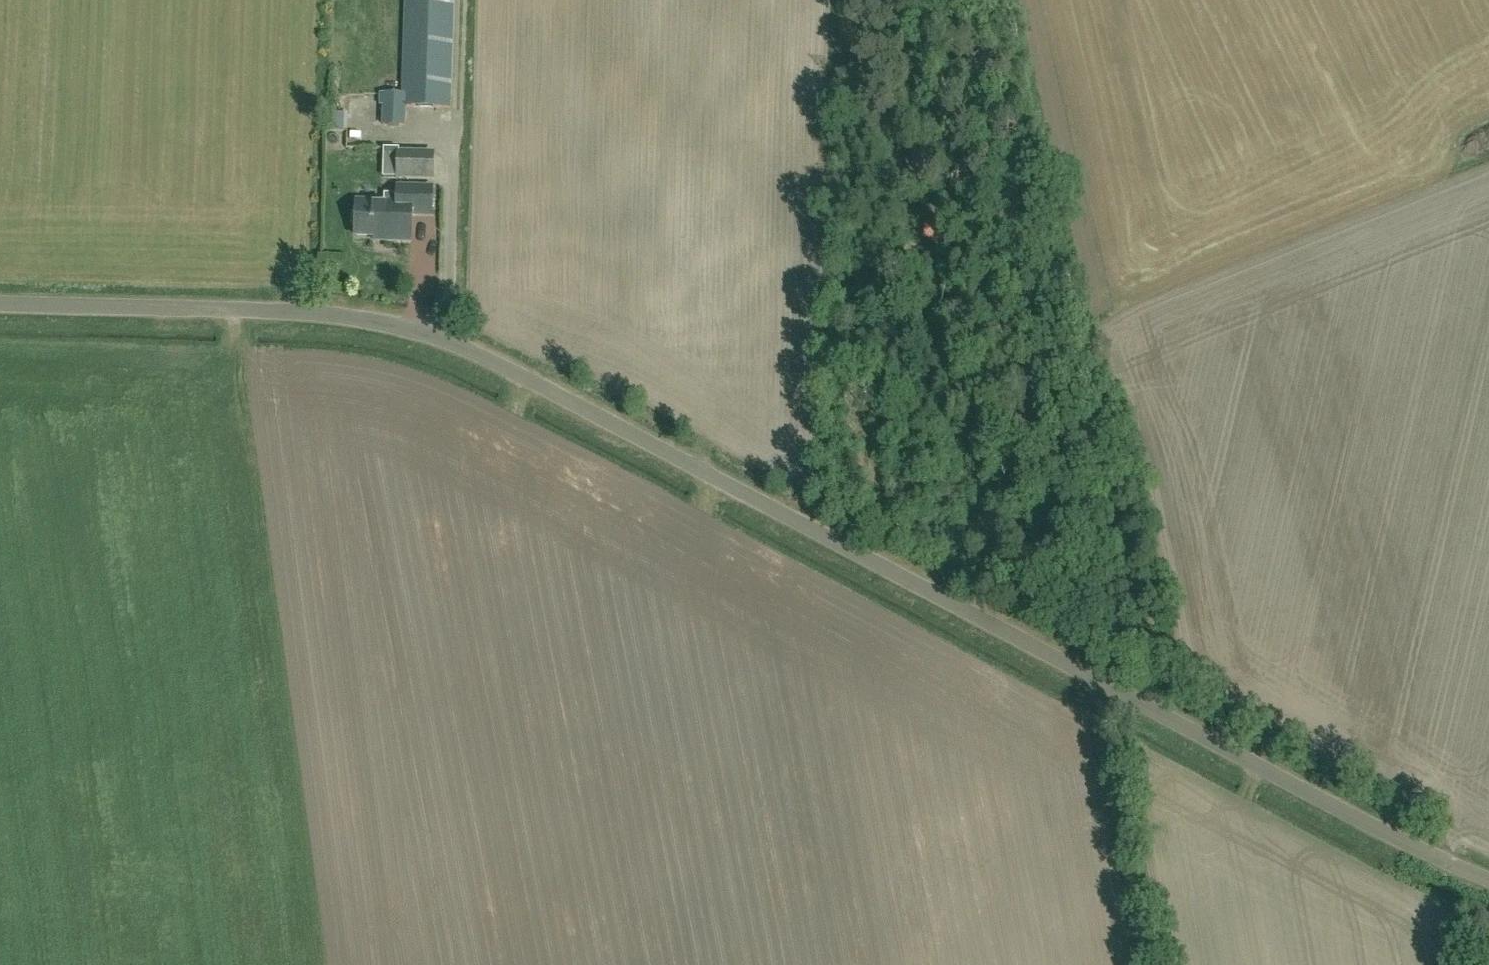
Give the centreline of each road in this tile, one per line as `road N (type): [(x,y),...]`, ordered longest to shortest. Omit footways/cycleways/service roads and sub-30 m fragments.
road 1 (unclassified): [(1488,881),(1100,685),(436,325),(367,314),(0,304)]

